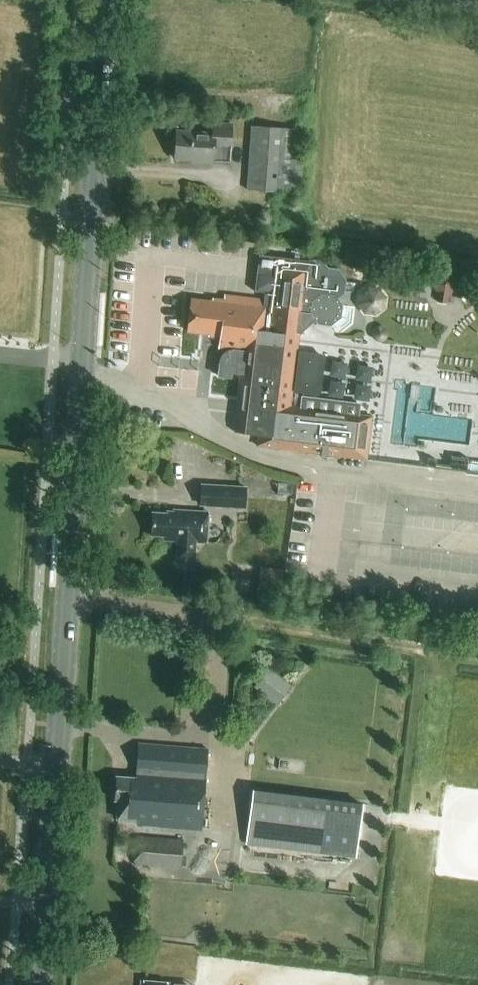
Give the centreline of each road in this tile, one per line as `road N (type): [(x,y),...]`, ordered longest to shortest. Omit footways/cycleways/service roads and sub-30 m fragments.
road 1 (secondary): [(36,984),(103,0)]

